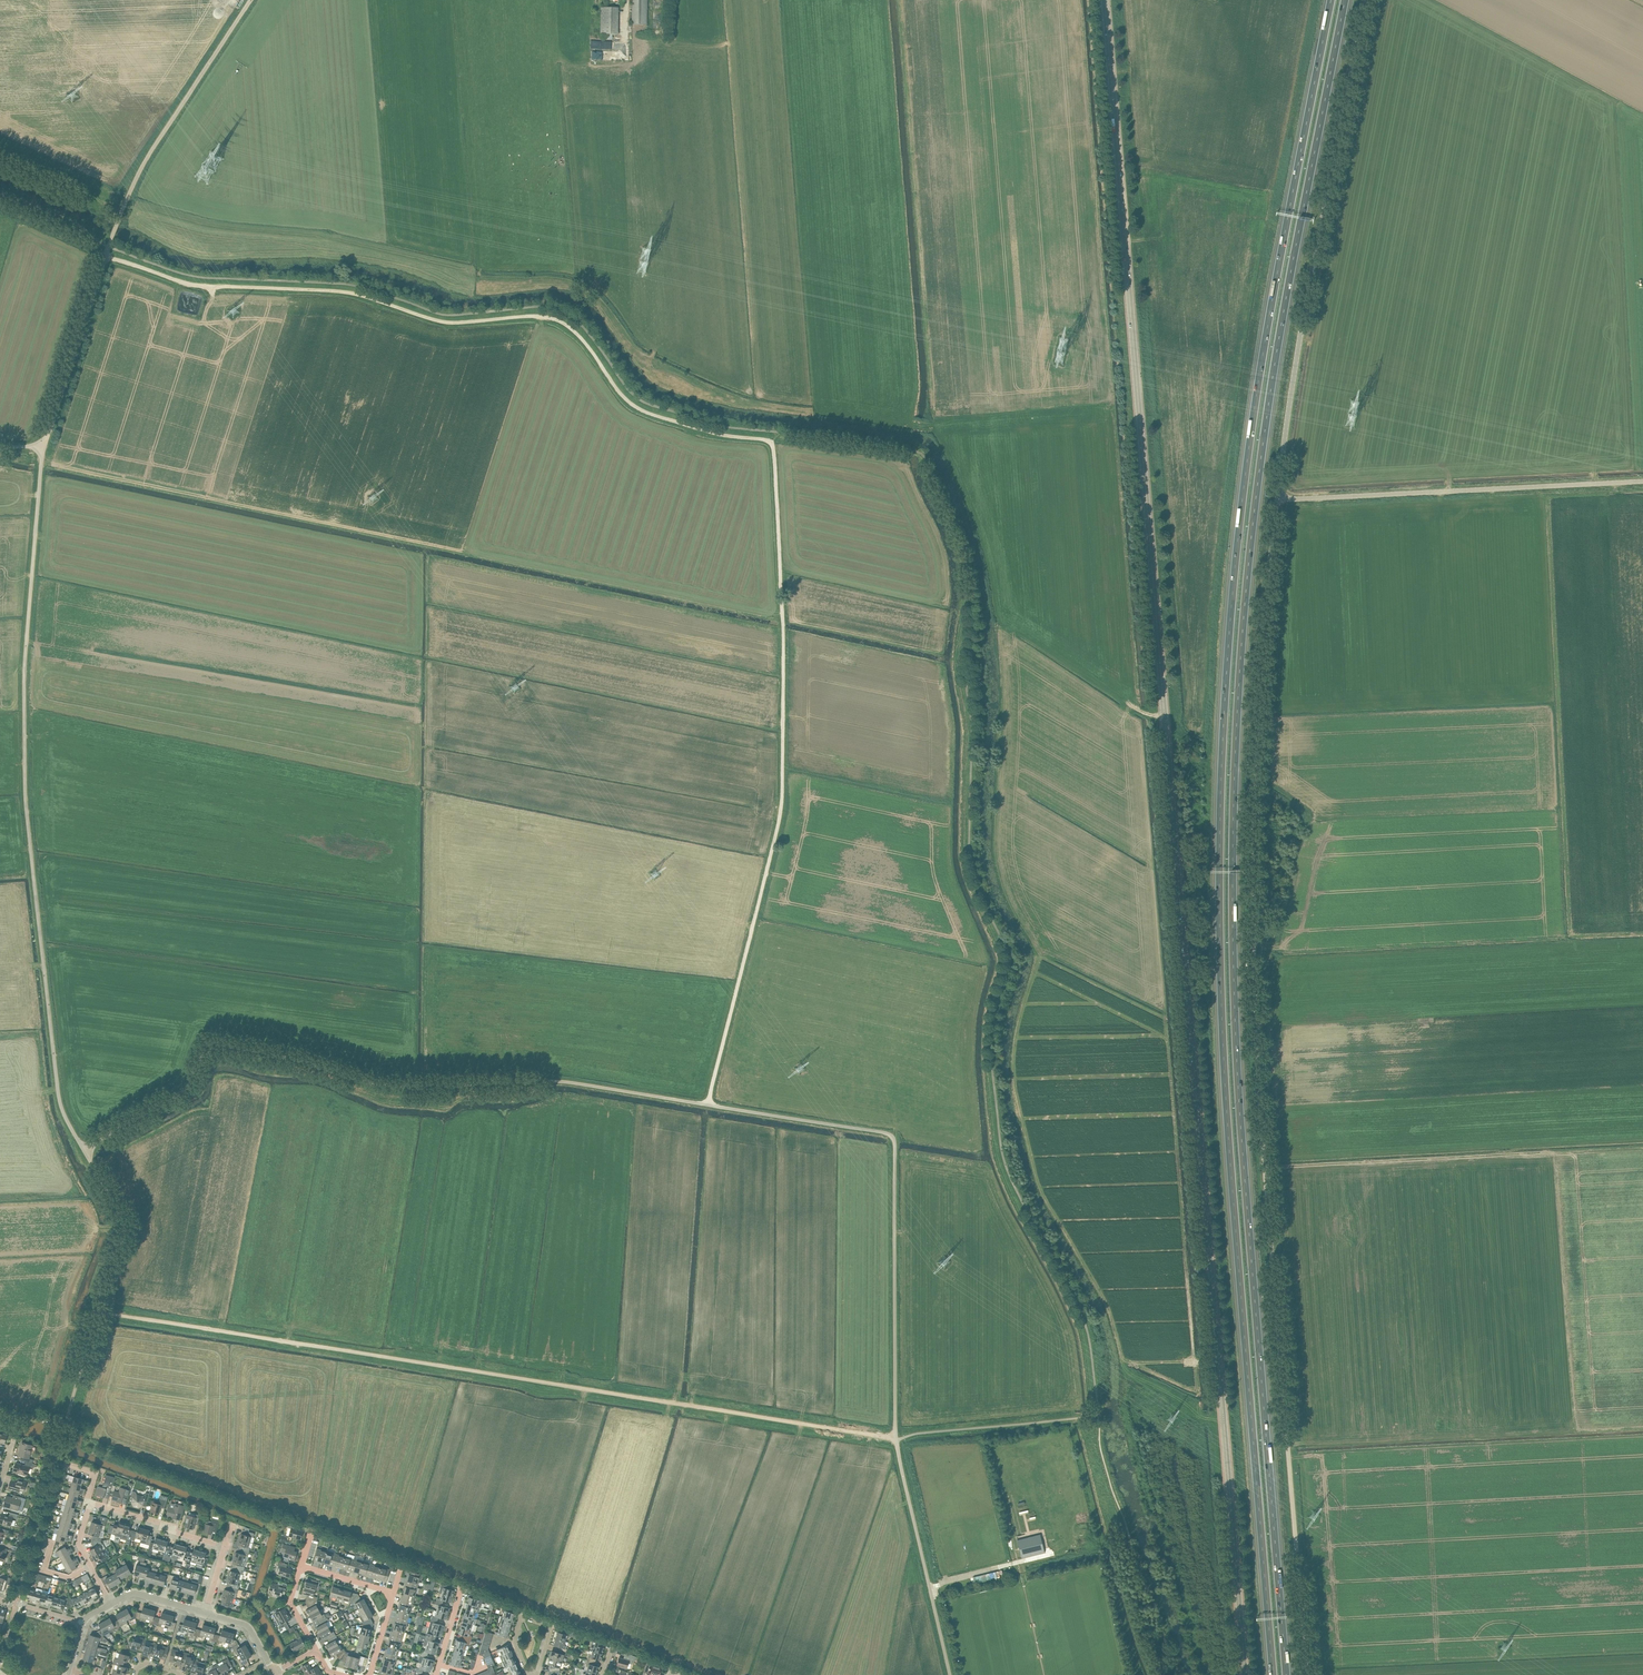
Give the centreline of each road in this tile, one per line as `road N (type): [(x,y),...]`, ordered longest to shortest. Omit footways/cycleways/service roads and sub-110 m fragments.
road 1 (motorway): [(1331,0),(1254,416),(1226,660),(1222,1089),(1273,1674)]
road 2 (motorway): [(1288,1674),(1241,1088),(1235,924),(1240,662),(1269,416),(1345,0)]
road 3 (tertiary): [(1245,1674),(1105,0)]
road 4 (track): [(105,257),(189,283),(350,293),(447,326),(551,317),(578,335),(640,409),(773,447),(782,805),(708,1105)]
road 5 (unclassified): [(950,1674),(896,1440),(889,1134),(562,1082),(374,1085),(222,1046),(203,1054),(179,1094),(98,1142)]
road 6 (unclassified): [(1306,1674),(1254,952),(1258,712),(1278,497)]
road 7 (track): [(896,1440),(95,1313)]
road 8 (unclassified): [(82,1144),(59,1091),(26,804),(24,674),(42,452)]
road 9 (unclassified): [(1368,0),(1278,497)]
road 10 (unclassified): [(47,439),(137,177),(251,0)]
road 11 (unclassified): [(1278,497),(1642,481)]
road 12 (unclassified): [(57,1452),(100,1281),(122,1240),(121,1217),(91,1160)]
road 13 (residential): [(225,1546),(90,1502)]

